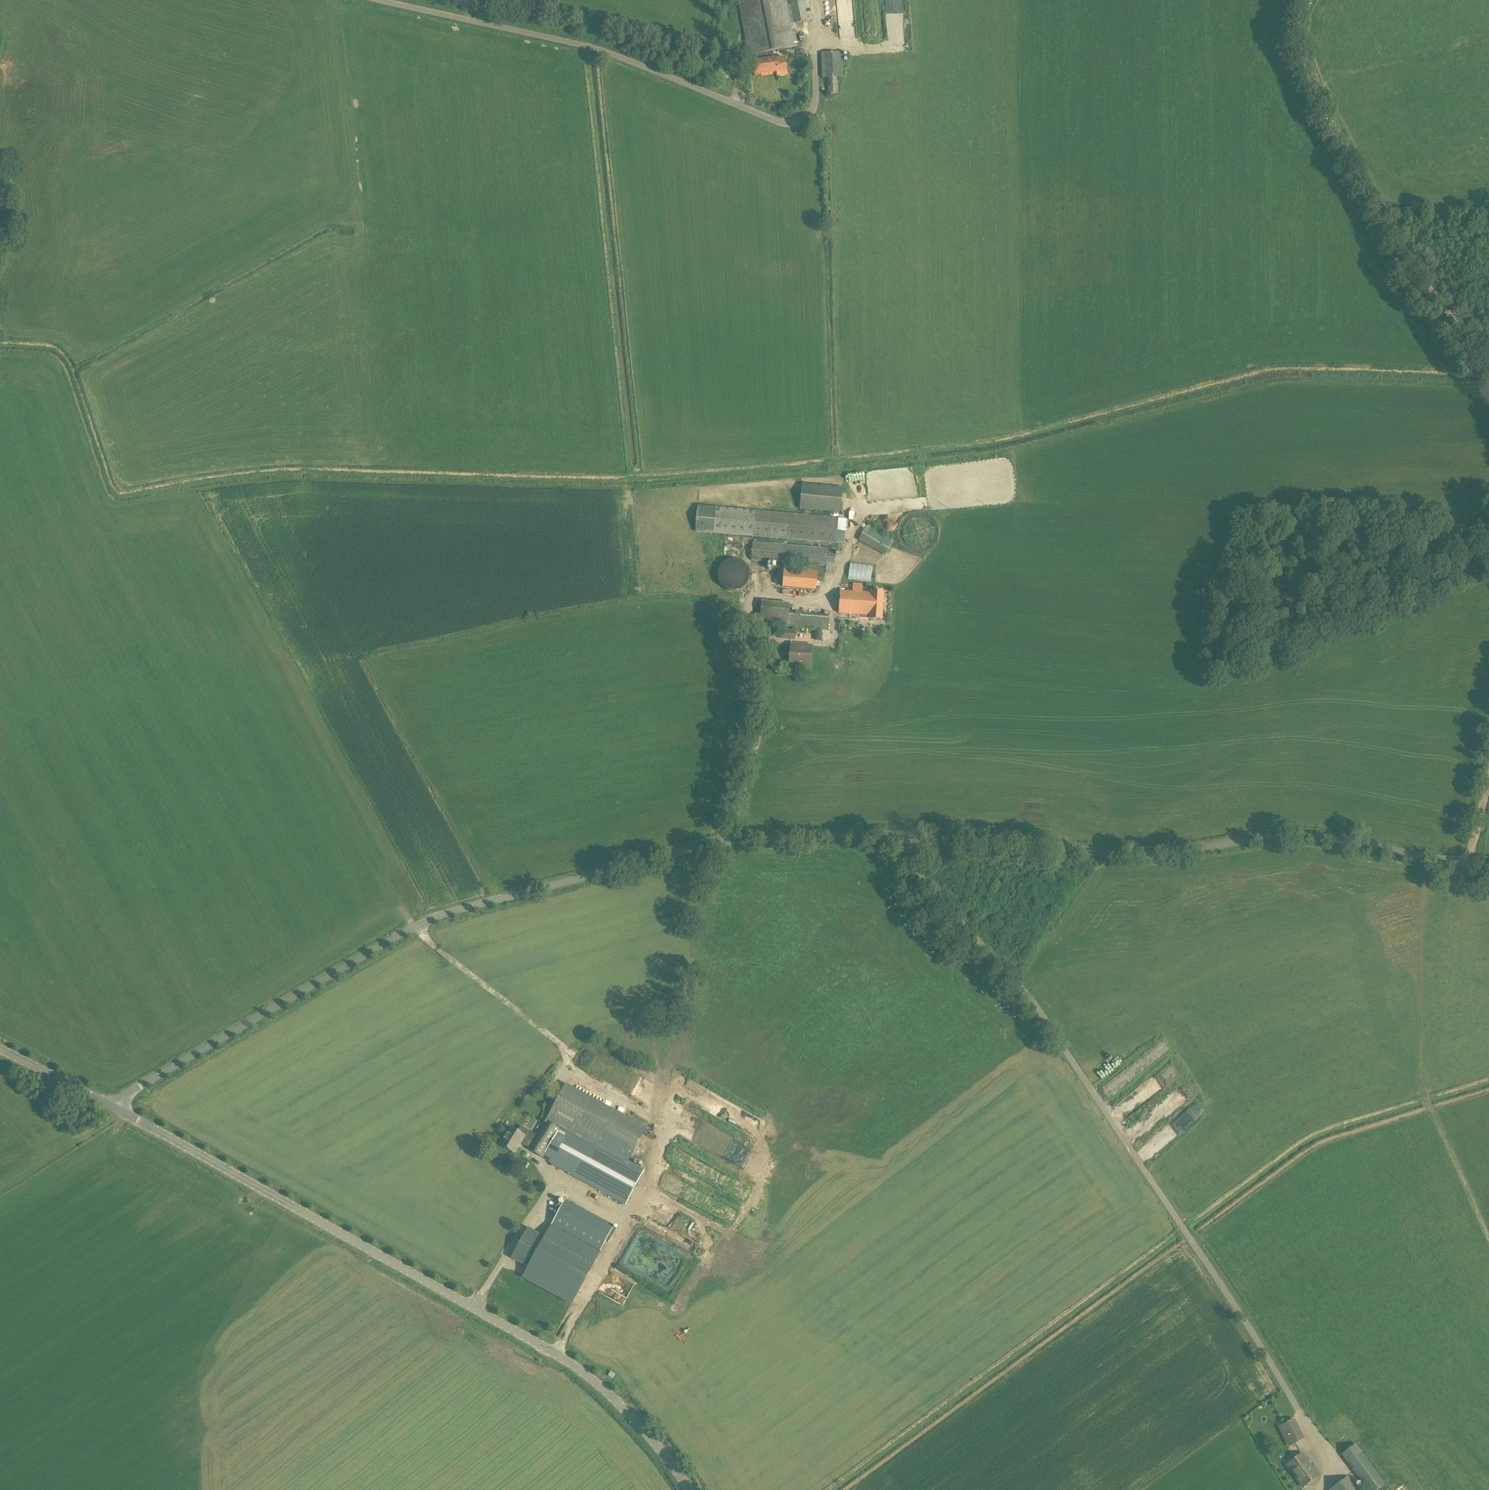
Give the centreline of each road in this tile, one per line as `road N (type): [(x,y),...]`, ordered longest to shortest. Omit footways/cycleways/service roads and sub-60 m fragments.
road 1 (unclassified): [(111,1107),(420,928),(699,846),(897,835),(1145,856),(1288,835),(1488,868)]
road 2 (tertiary): [(687,1489),(624,1411),(578,1371),(111,1107)]
road 3 (unclassified): [(814,109),(787,121),(598,49),(390,0)]
road 4 (track): [(1488,369),(1388,228),(1340,141),(1301,49),(1309,0)]
road 5 (tertiary): [(111,1107),(0,1052)]

